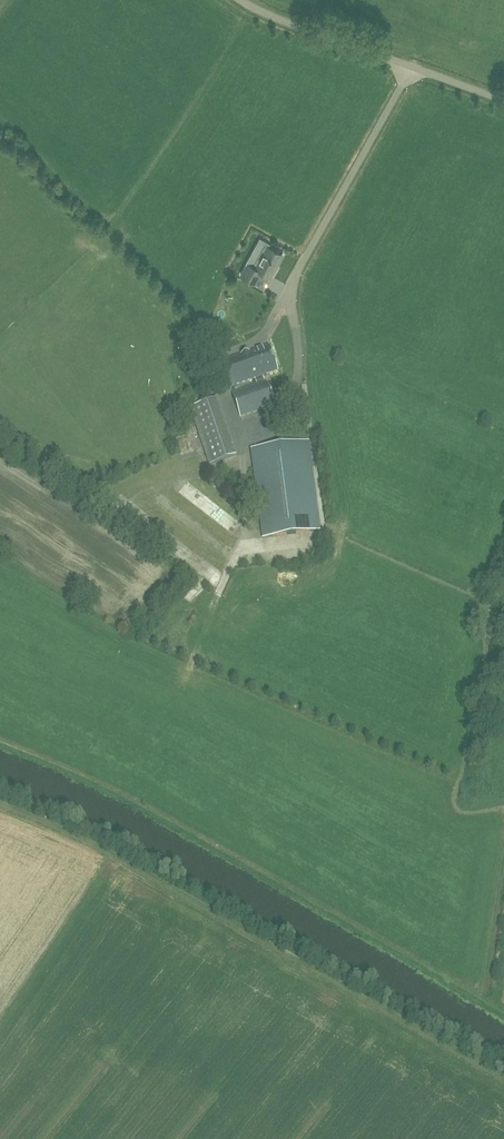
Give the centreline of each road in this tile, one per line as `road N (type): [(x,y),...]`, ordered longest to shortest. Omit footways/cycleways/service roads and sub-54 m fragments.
road 1 (unclassified): [(503,101),(242,0)]

